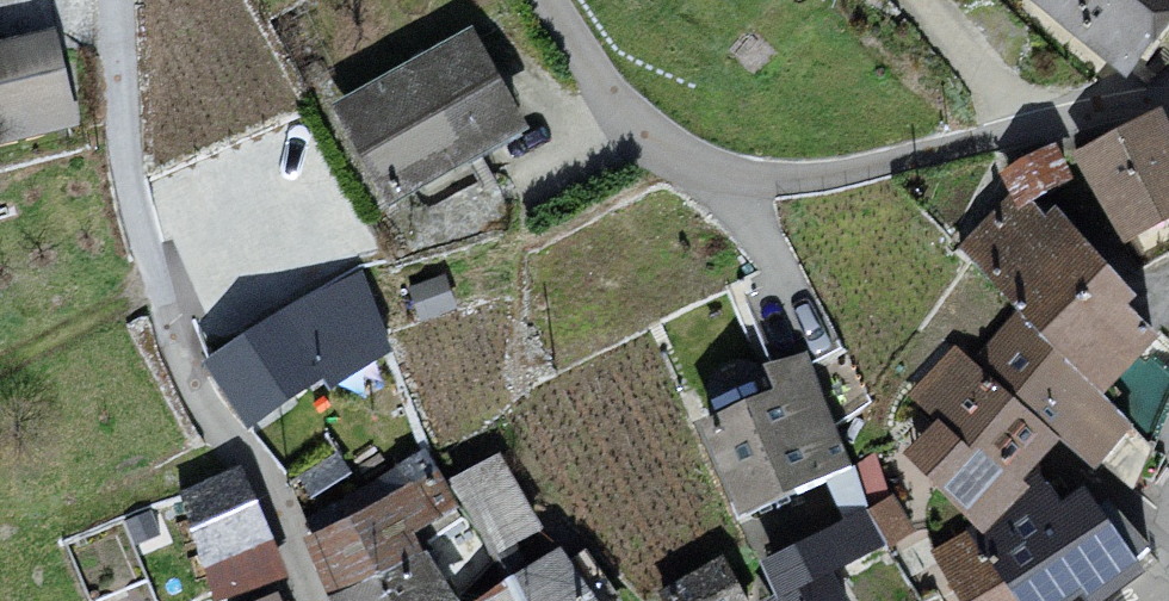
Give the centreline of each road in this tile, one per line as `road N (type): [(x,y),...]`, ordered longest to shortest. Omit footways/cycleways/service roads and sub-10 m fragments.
road 1 (residential): [(1168,104),(786,183),(700,170),(648,139),(549,0)]
road 2 (residential): [(317,600),(256,463),(193,390),(151,265),(113,64),(117,0)]

